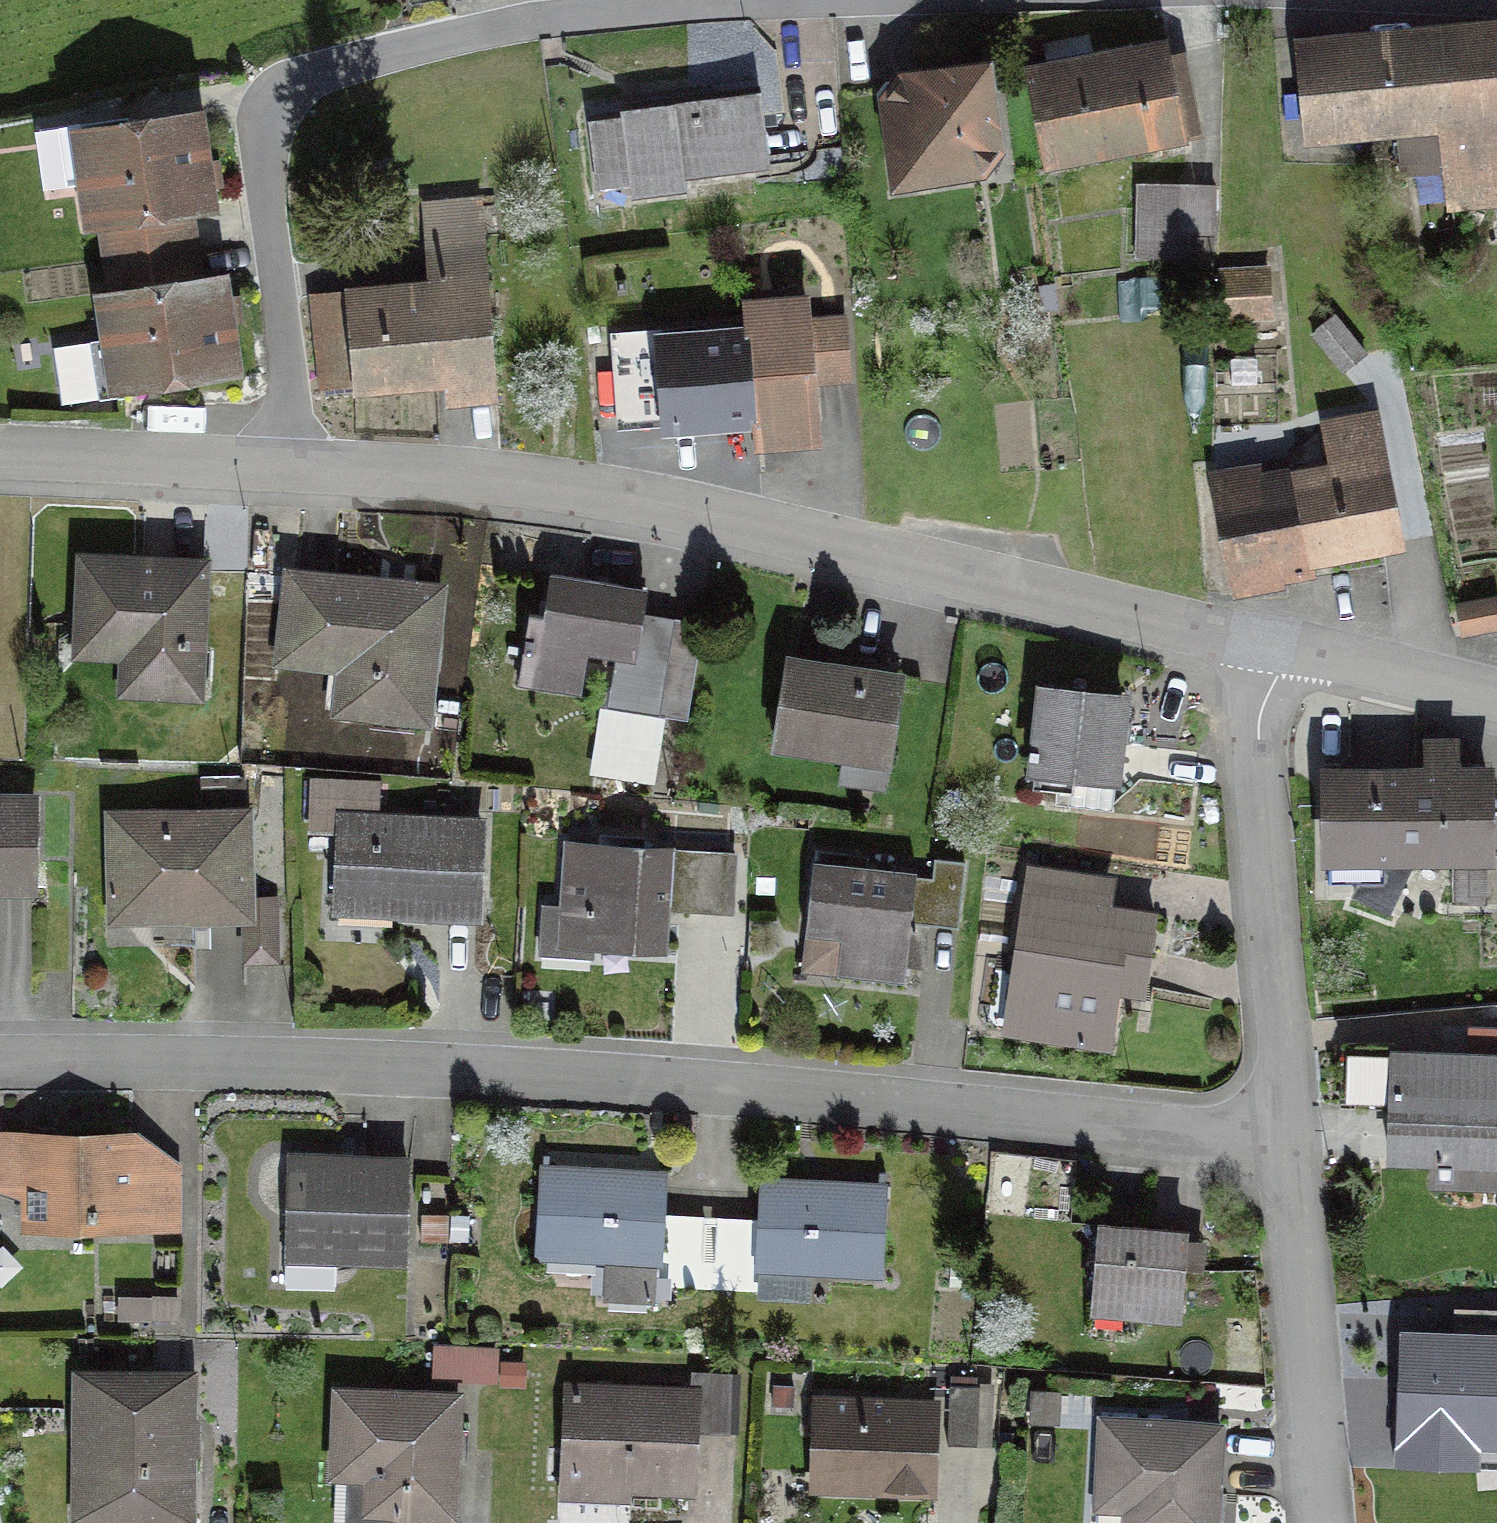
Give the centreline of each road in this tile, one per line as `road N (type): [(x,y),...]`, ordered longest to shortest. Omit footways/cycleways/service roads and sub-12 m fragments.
road 1 (residential): [(0,1063),(359,1064),(579,1076),(1298,1145)]
road 2 (residential): [(290,461),(440,466),(584,484),(1278,643)]
road 3 (residential): [(290,461),(293,401),(262,137),(268,101),(290,81),(394,48),(542,17),(733,0)]
road 4 (residential): [(1298,1145),(1261,723),(1278,643)]
road 5 (residential): [(1329,1522),(1298,1145)]
road 6 (residential): [(0,449),(290,461)]
road 7 (residential): [(1278,643),(1496,696)]

